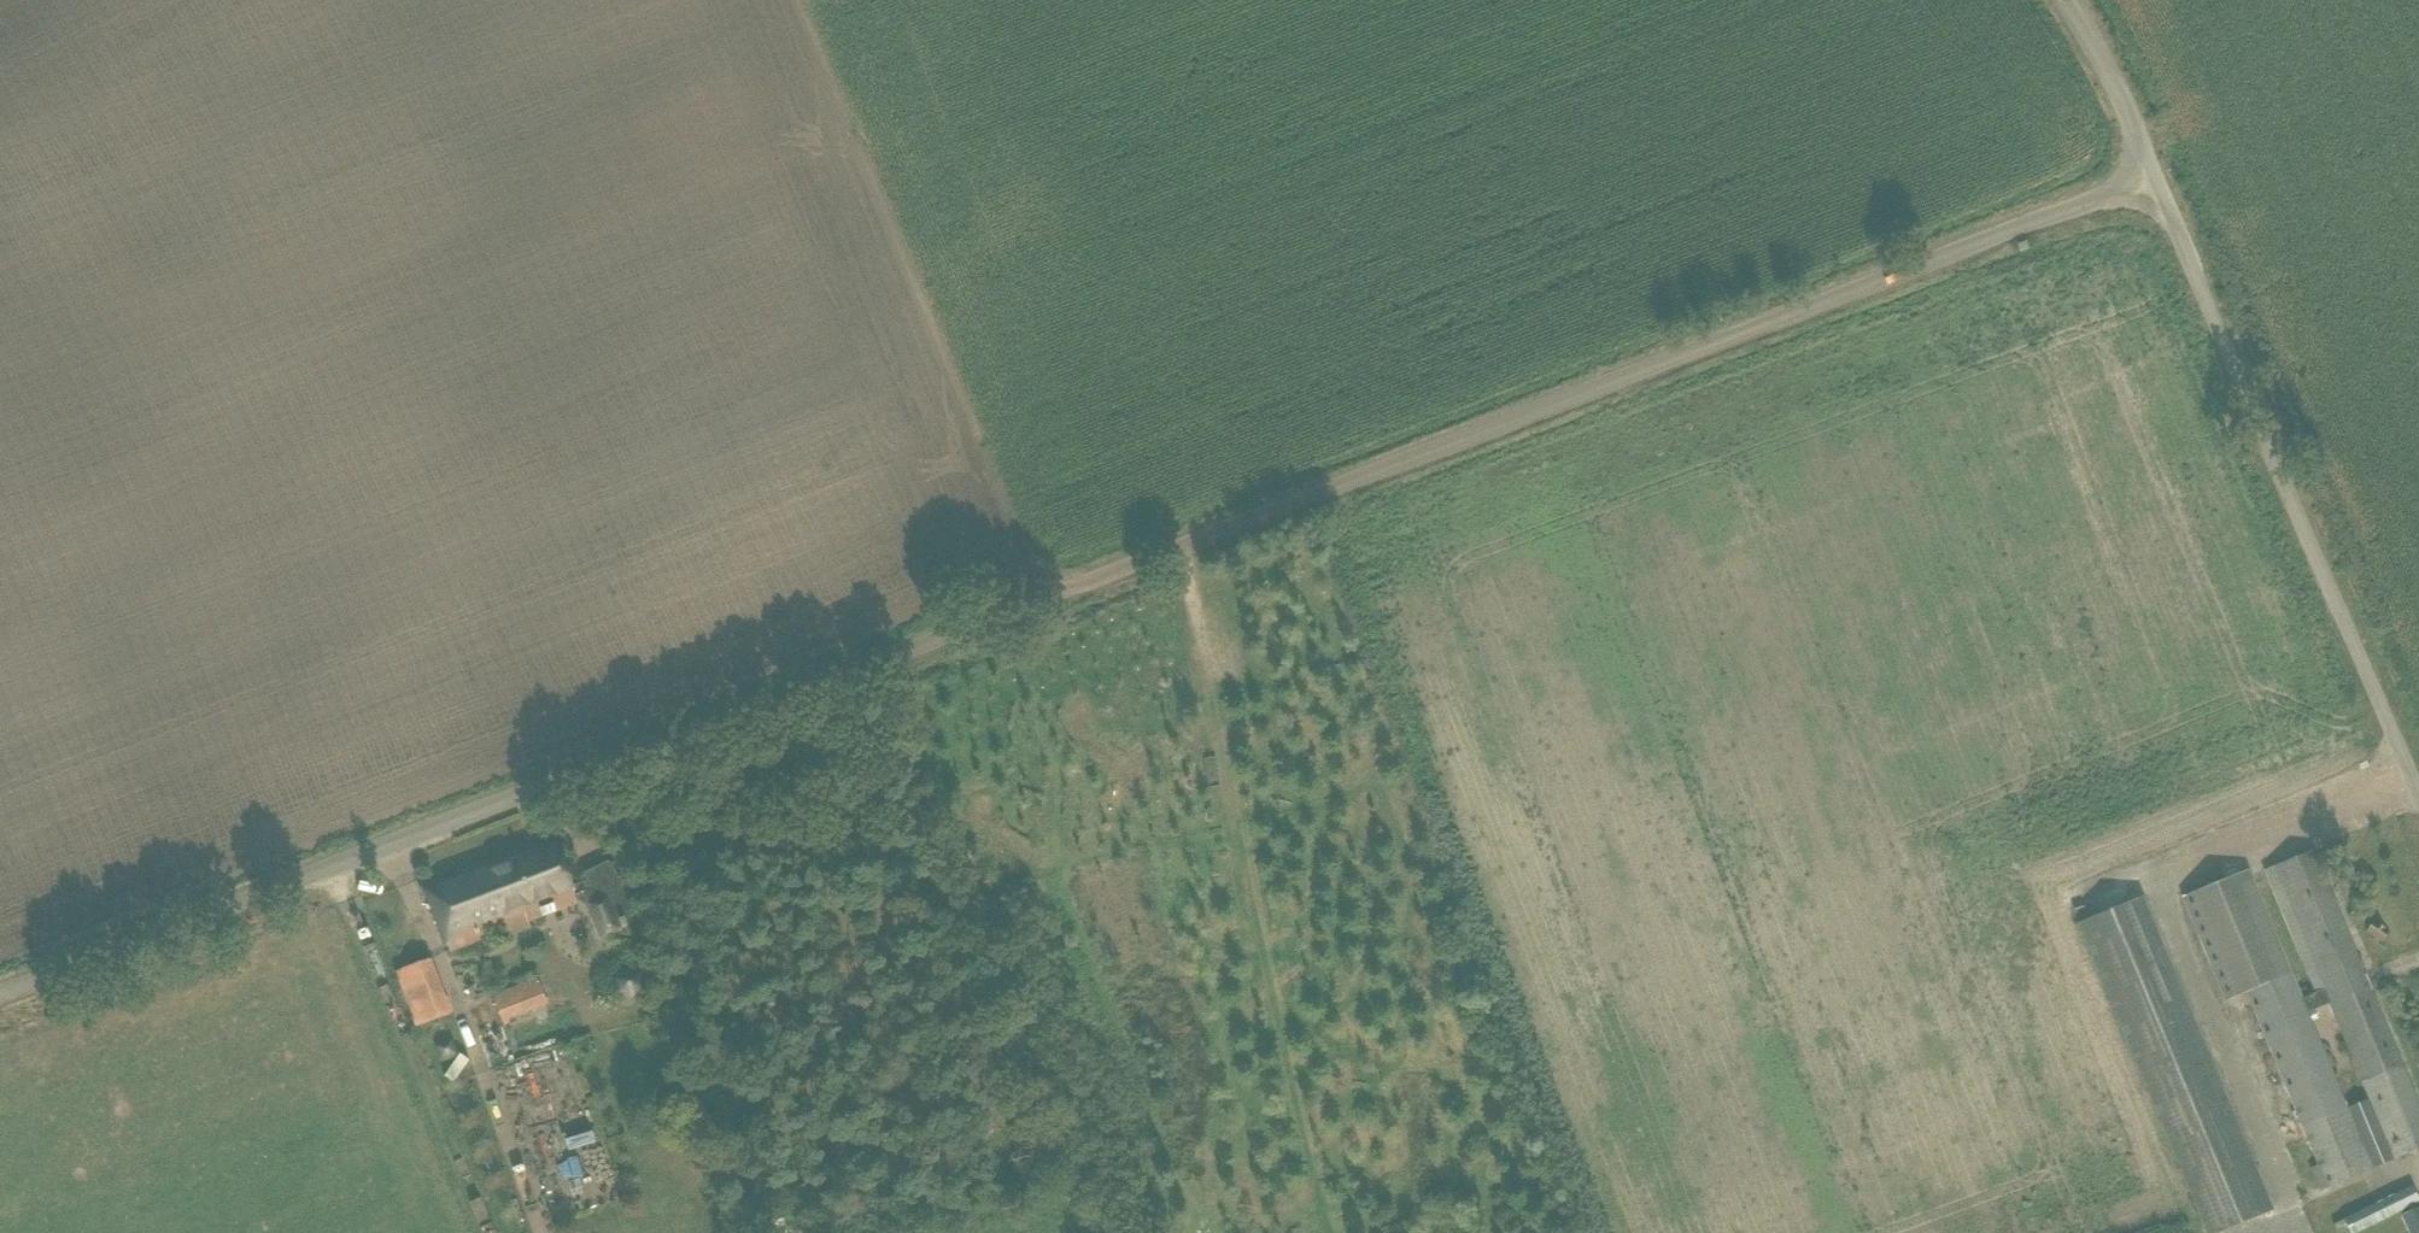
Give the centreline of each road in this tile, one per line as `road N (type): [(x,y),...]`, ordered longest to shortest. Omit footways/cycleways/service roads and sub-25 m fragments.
road 1 (unclassified): [(0,1011),(1859,297),(2154,194)]
road 2 (unclassified): [(2418,802),(2154,194)]
road 3 (track): [(333,883),(477,1232)]
road 4 (unclassified): [(2154,194),(2101,64),(2064,0)]

